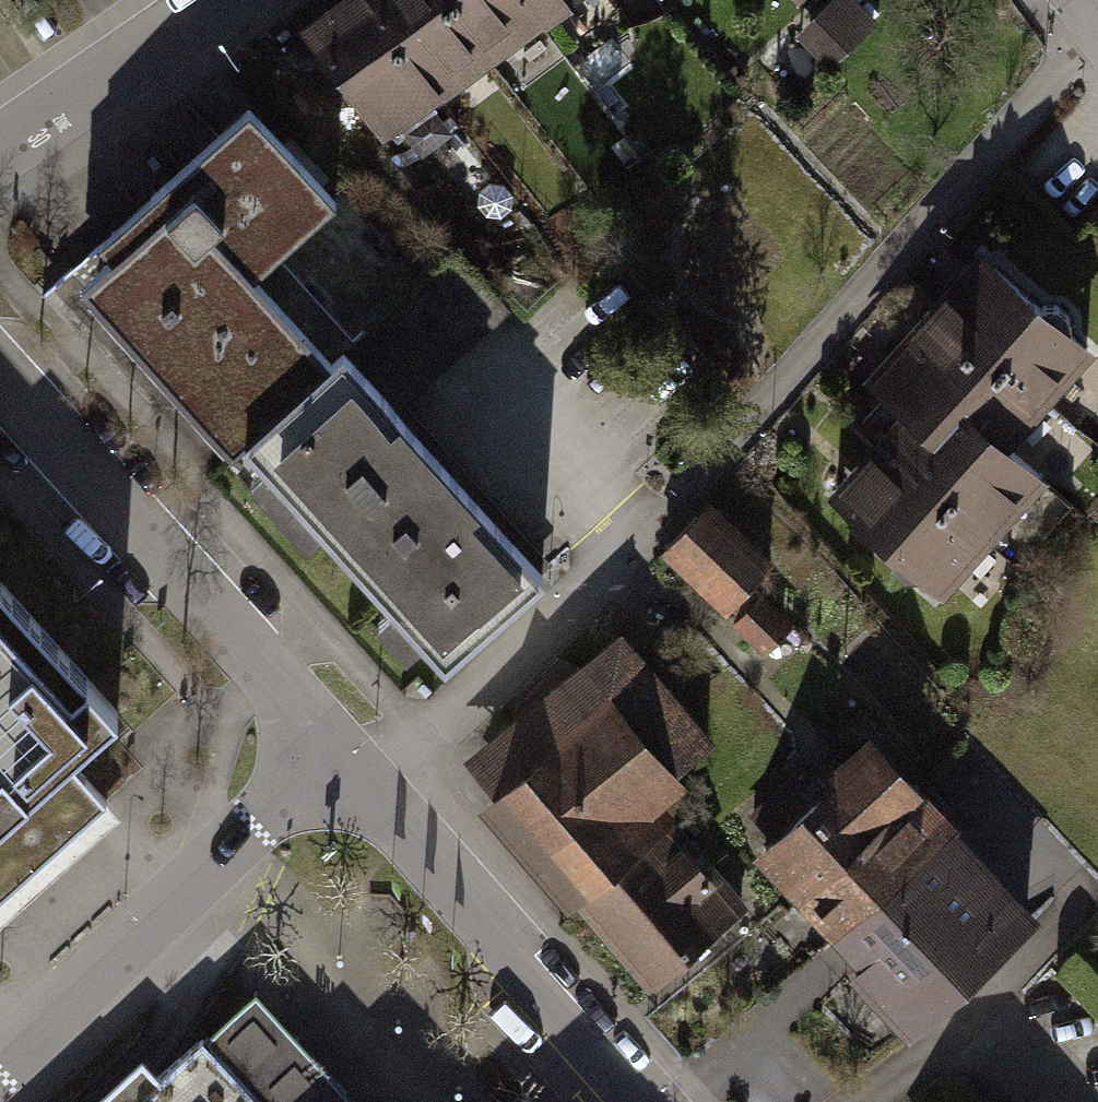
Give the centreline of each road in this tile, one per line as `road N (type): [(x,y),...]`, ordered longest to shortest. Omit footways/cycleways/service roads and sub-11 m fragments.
road 1 (residential): [(336,749),(0,382)]
road 2 (residential): [(645,1101),(336,749)]
road 3 (residential): [(0,1065),(336,749)]
road 4 (residential): [(0,151),(221,0)]

